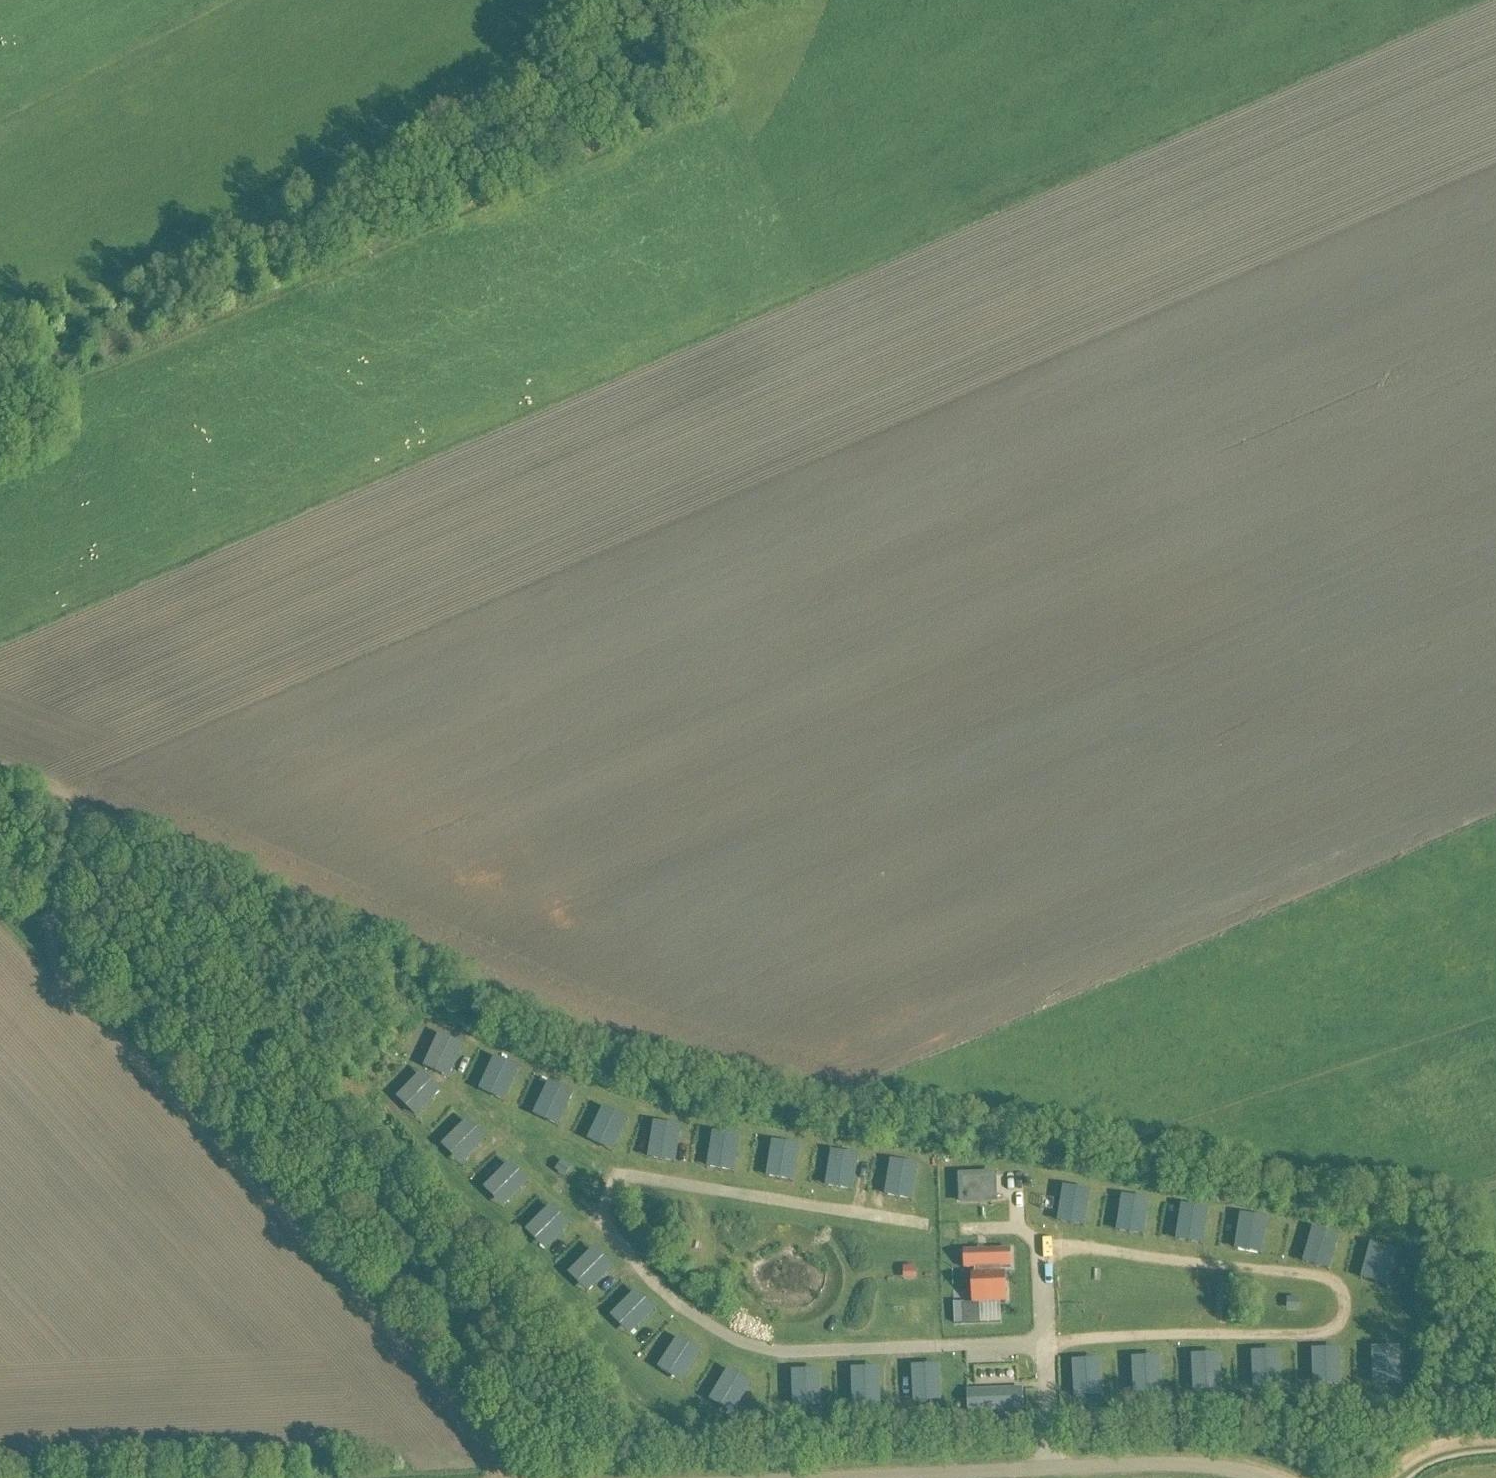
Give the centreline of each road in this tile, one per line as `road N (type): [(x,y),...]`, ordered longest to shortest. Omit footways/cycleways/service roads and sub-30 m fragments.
road 1 (track): [(1495,1183),(1454,1194),(1360,1192),(631,1057),(93,813)]
road 2 (track): [(527,1477),(58,970),(49,930),(93,813)]
road 3 (unclassified): [(1262,1477),(1202,1464),(840,1477)]
road 4 (track): [(749,1196),(918,1227)]

